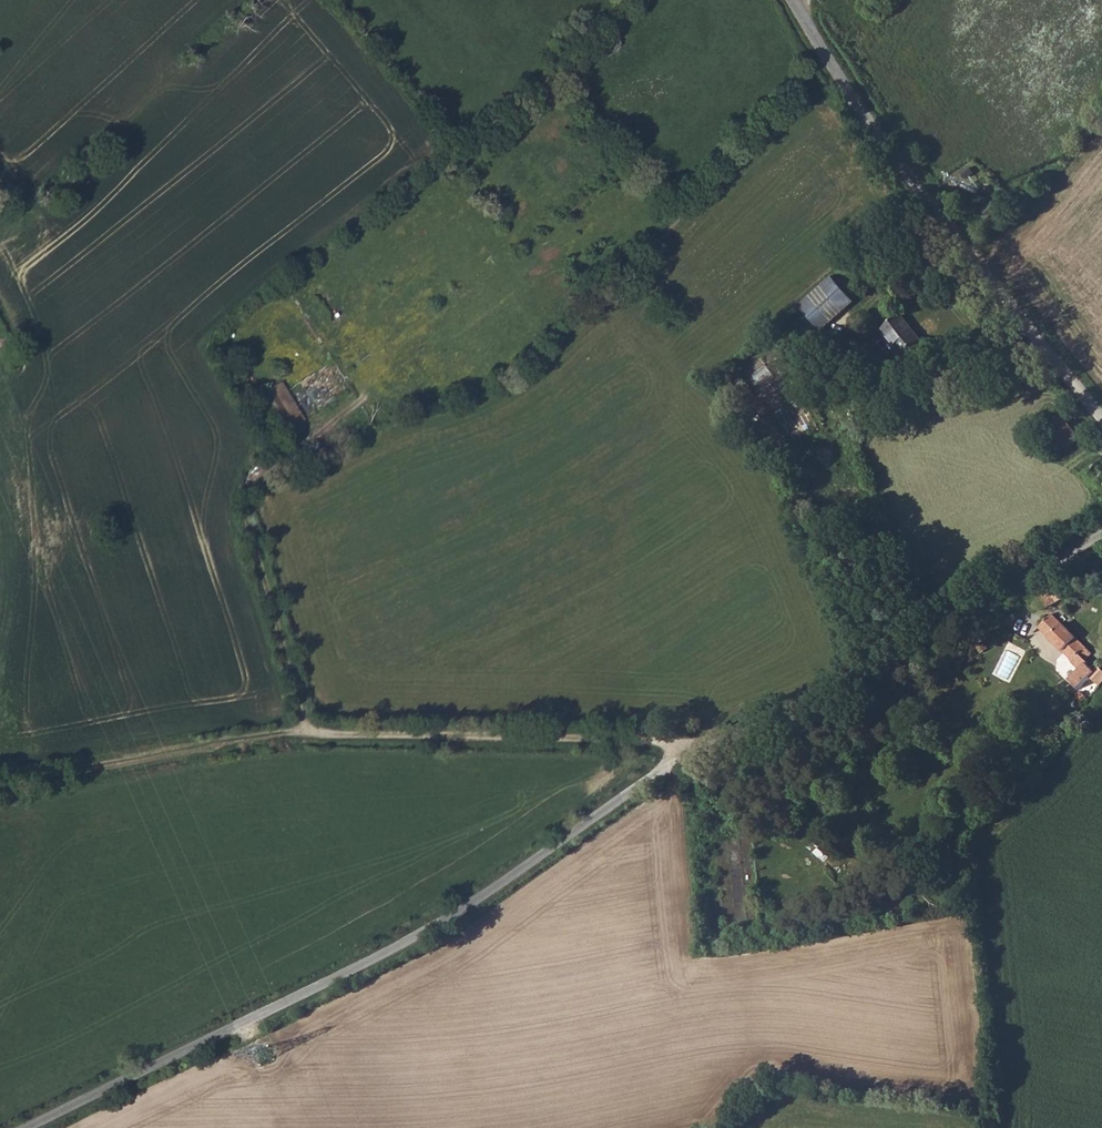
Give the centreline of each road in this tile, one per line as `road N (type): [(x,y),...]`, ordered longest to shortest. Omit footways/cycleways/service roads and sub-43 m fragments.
road 1 (unclassified): [(27,1127),(428,930),(590,825),(678,755),(886,661),(1101,535)]
road 2 (track): [(0,784),(316,733),(678,755)]
road 3 (unclassified): [(789,0),(839,77),(1101,415)]

